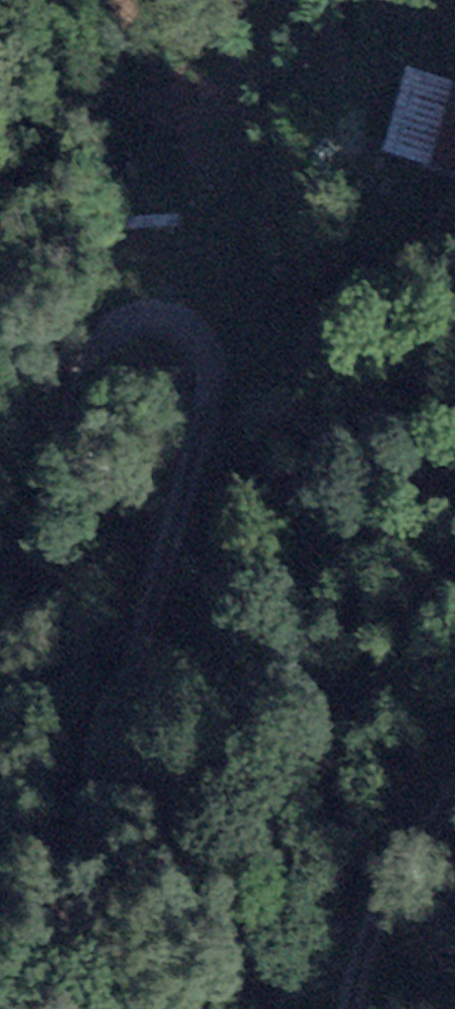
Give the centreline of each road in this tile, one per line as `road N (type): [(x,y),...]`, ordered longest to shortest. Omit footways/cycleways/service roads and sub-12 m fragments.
road 1 (track): [(0,634),(32,568),(83,369),(110,335),(140,323),(177,321),(199,334),(213,369),(210,400),(87,862),(82,949),(111,1008)]
road 2 (track): [(171,554),(230,512),(269,454),(357,235)]
road 3 (track): [(369,1008),(390,884),(454,787)]

